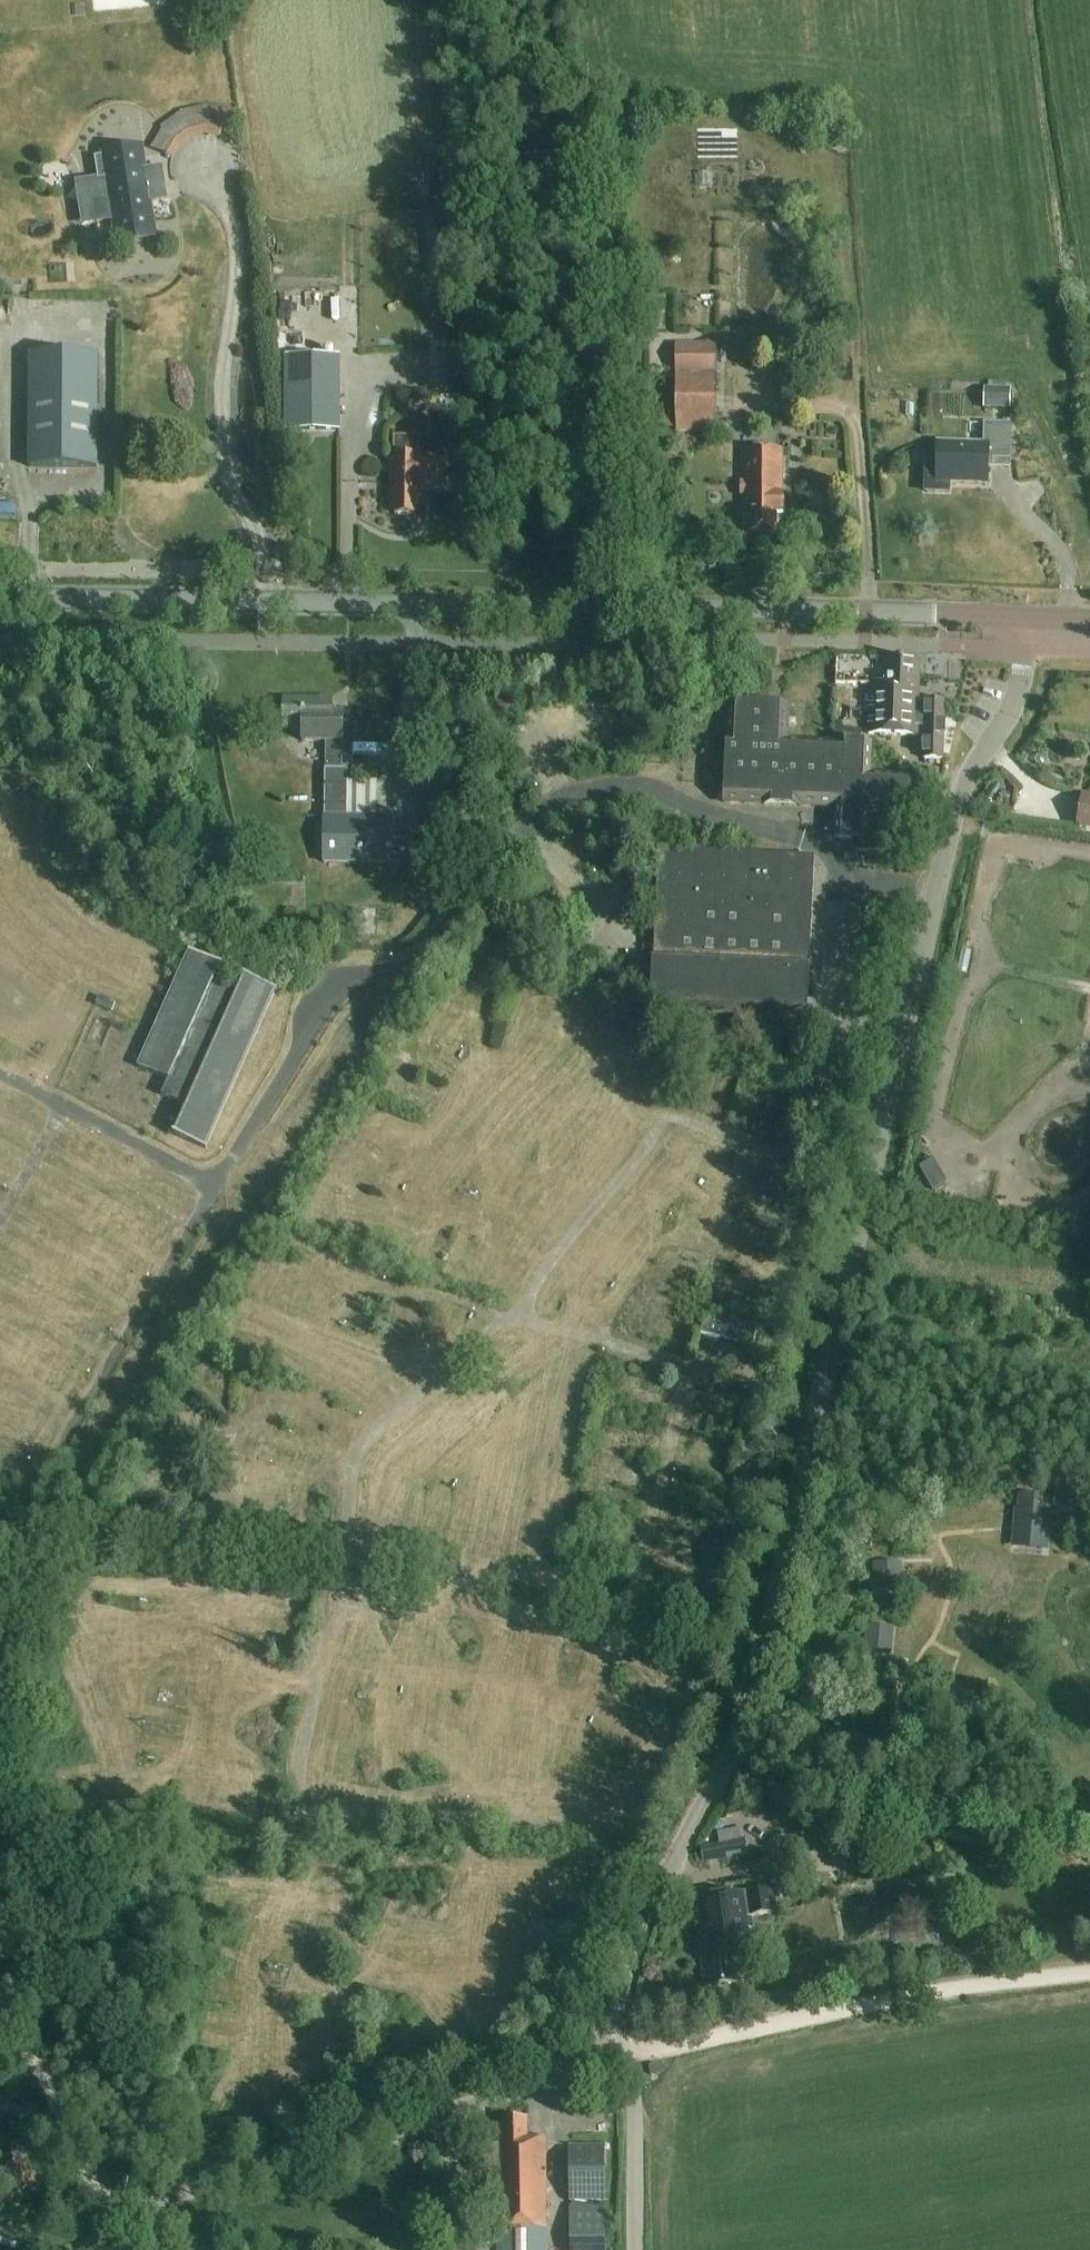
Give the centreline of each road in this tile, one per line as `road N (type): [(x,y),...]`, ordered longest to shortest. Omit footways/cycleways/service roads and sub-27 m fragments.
road 1 (unclassified): [(604,2043),(643,1922),(713,1789),(754,1684),(954,810),(970,769),(1014,705),(1025,616)]
road 2 (tertiary): [(1025,616),(0,596)]
road 3 (unclassified): [(87,2249),(144,2206),(493,2100),(568,2069),(604,2043)]
road 4 (track): [(622,2058),(920,1994),(1089,1971)]
road 5 (residential): [(637,2249),(631,2075)]

